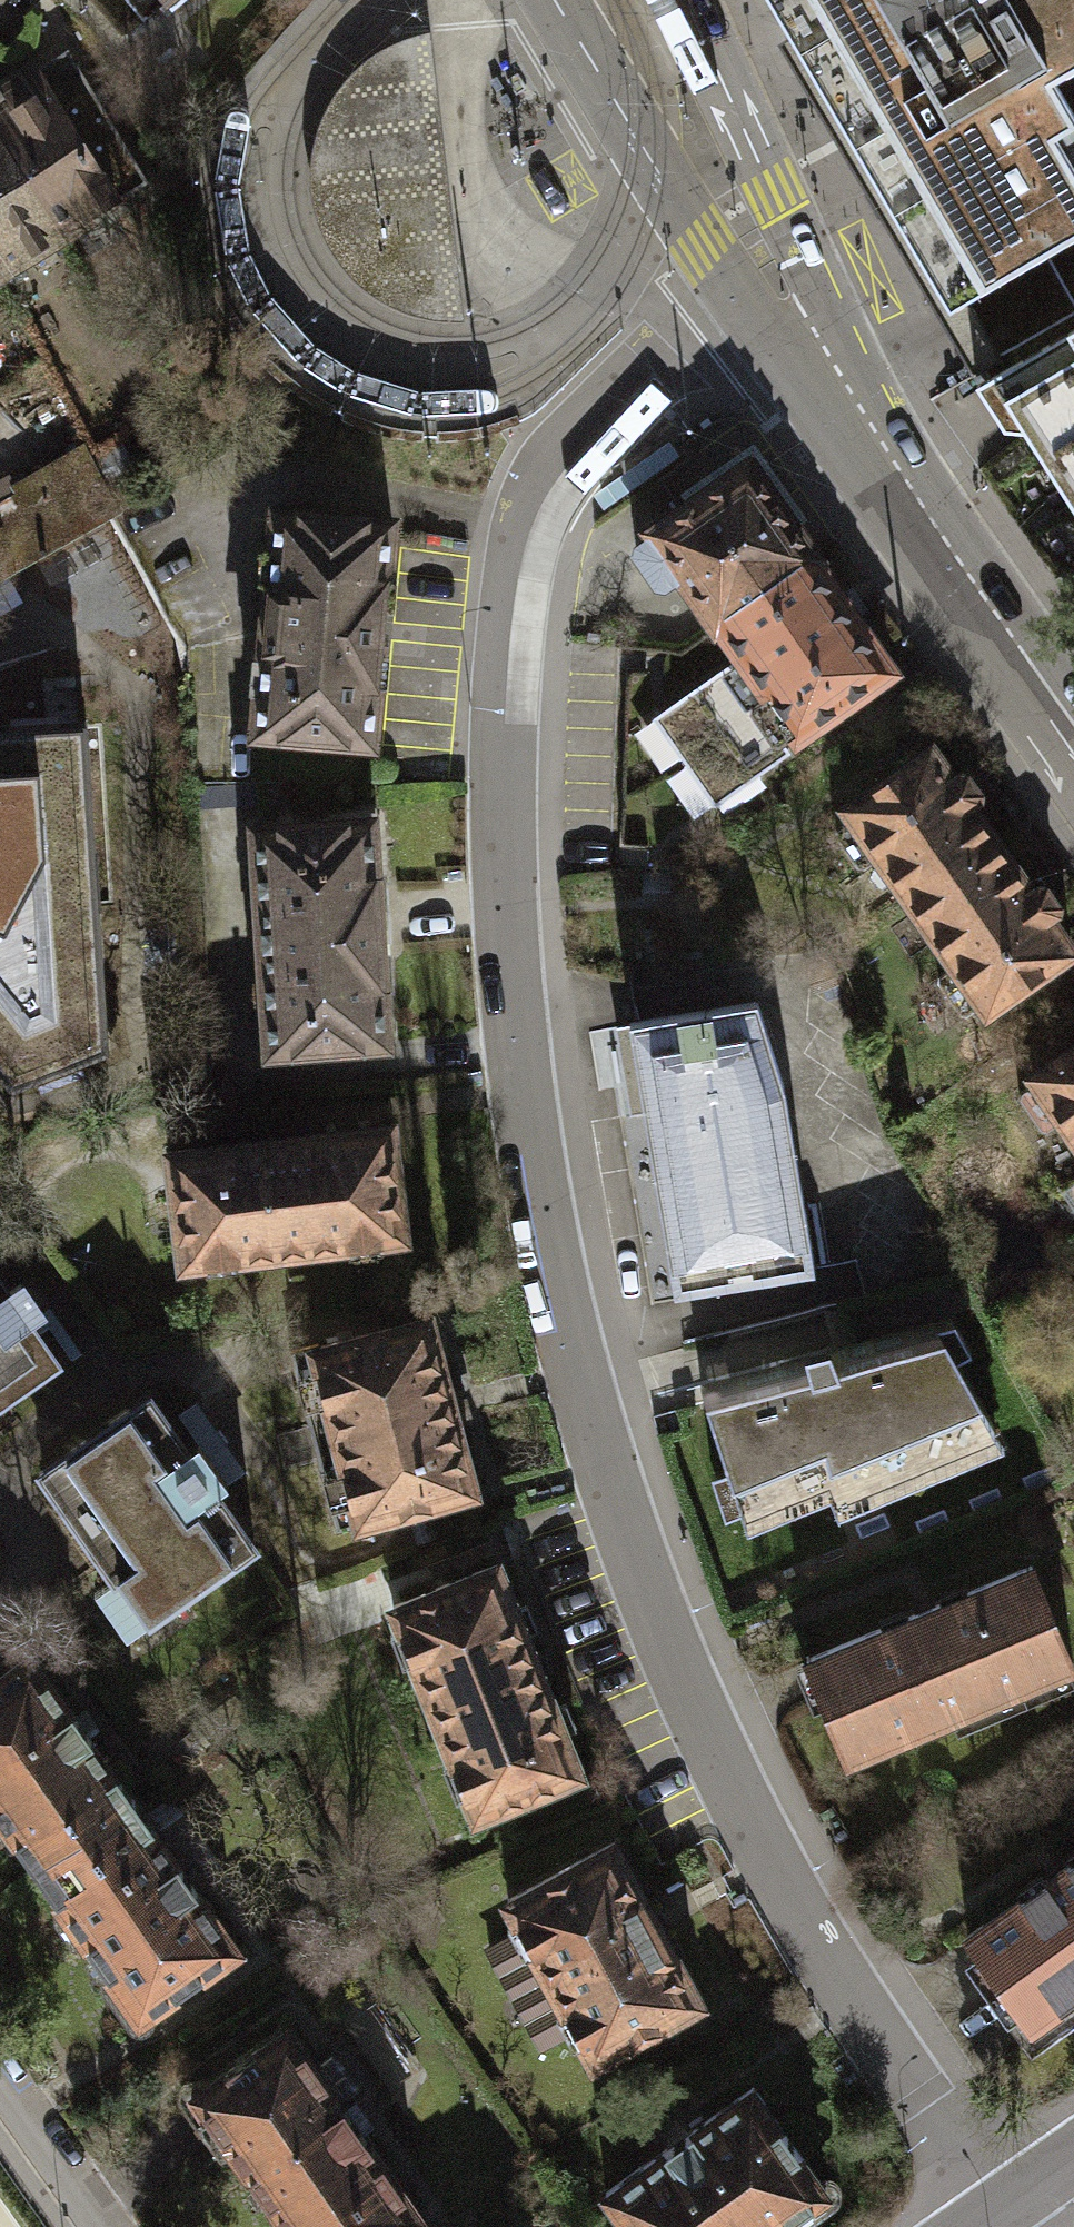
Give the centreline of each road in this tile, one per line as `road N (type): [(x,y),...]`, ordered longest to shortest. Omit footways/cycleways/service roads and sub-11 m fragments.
road 1 (residential): [(999,2211),(774,1875),(664,1654),(573,1376),(538,1225),(508,1010),(503,671),(527,516),(558,458),(640,370),(779,284)]
road 2 (secondary): [(779,284),(1073,736)]
road 3 (secondary): [(627,0),(779,284)]
road 4 (residential): [(106,2226),(0,2075)]

